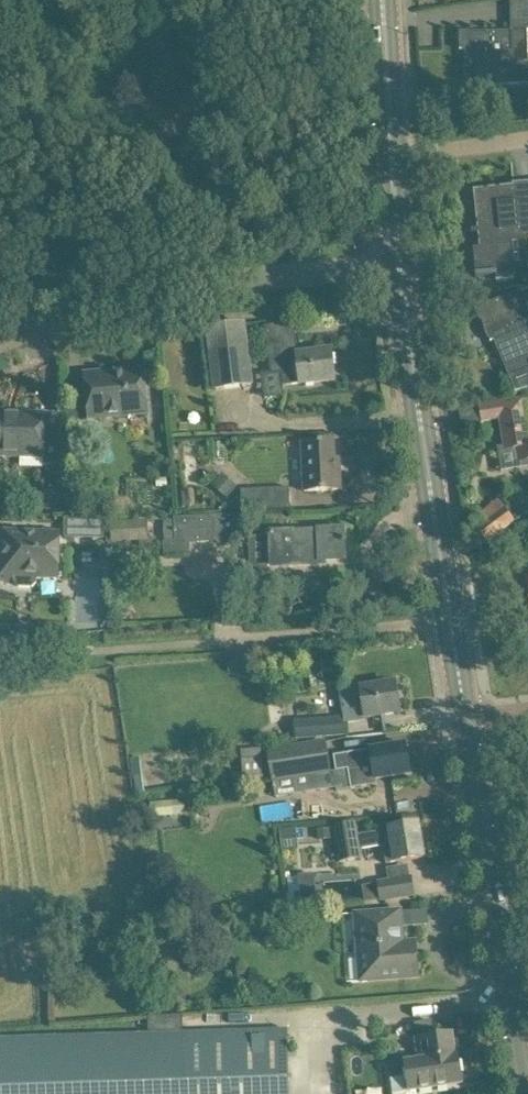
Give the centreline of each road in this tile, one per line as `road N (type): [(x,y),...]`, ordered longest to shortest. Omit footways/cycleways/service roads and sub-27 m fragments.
road 1 (tertiary): [(468,719),(405,265)]
road 2 (residential): [(0,351),(223,283),(405,265)]
road 3 (tertiary): [(509,995),(468,719)]
road 4 (tertiary): [(396,142),(382,0)]
road 5 (residential): [(527,132),(396,142)]
road 6 (tertiary): [(405,265),(396,142)]

